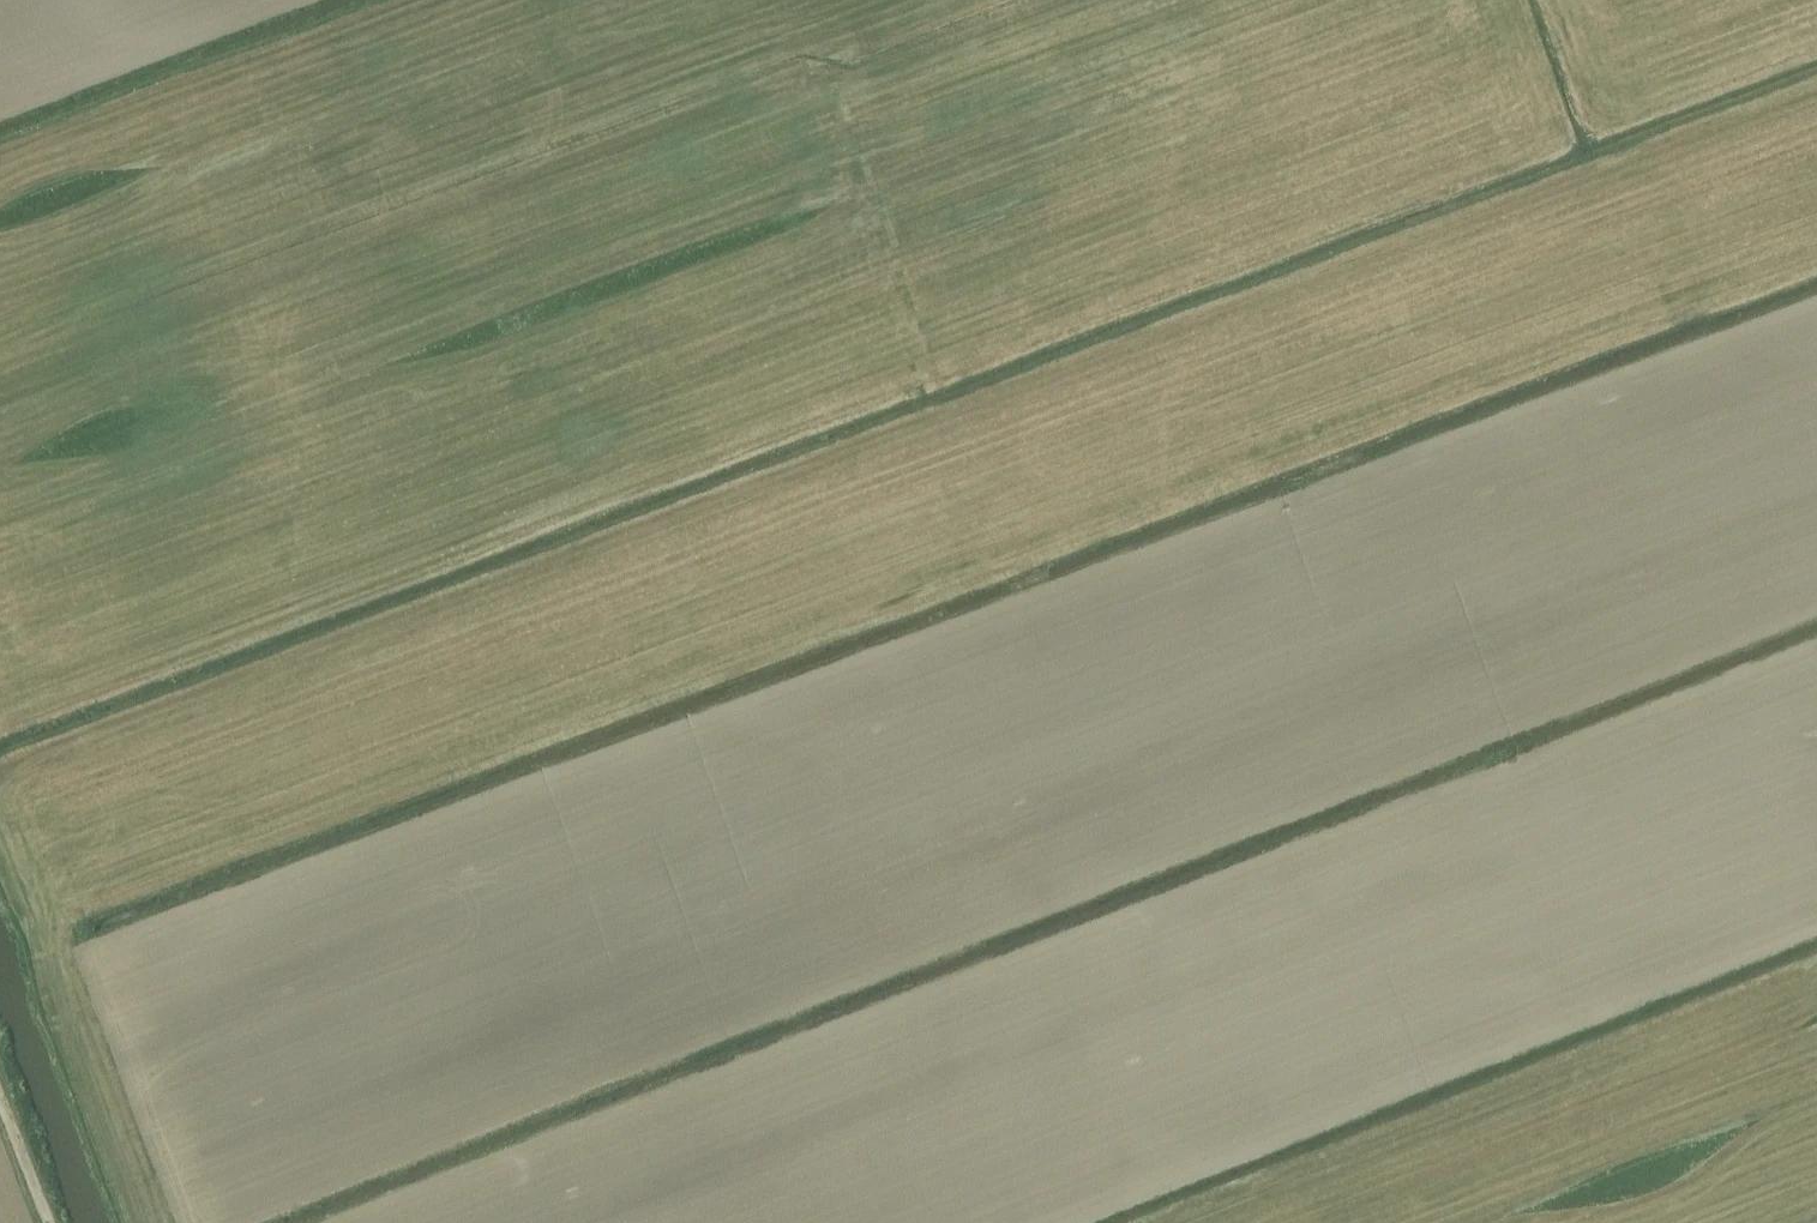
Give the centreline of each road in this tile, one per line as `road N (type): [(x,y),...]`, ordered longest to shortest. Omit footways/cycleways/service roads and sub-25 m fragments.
road 1 (track): [(50,1222),(0,1090)]

